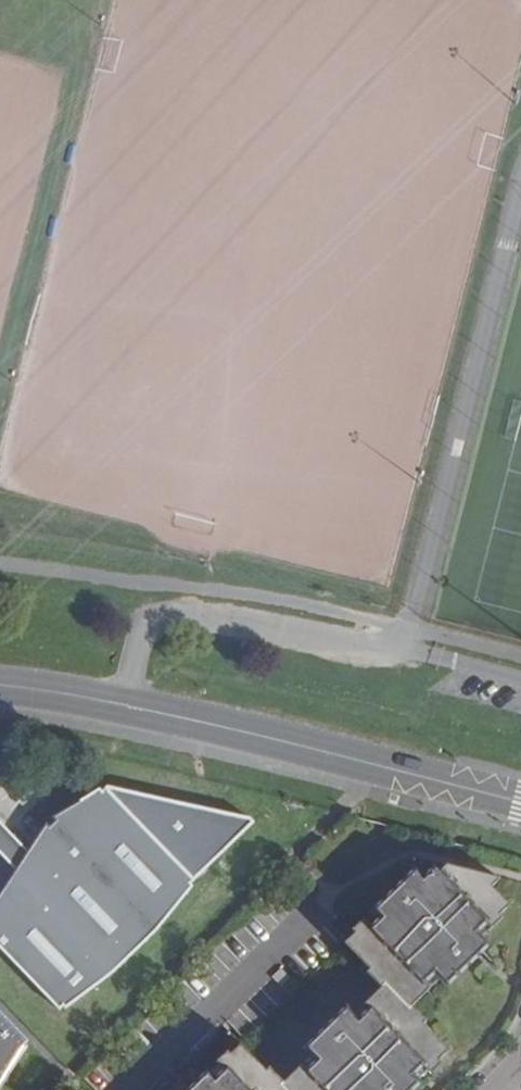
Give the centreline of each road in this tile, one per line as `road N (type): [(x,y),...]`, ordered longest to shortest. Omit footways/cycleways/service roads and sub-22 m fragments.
road 1 (secondary): [(0,686),(195,721),(520,804)]

